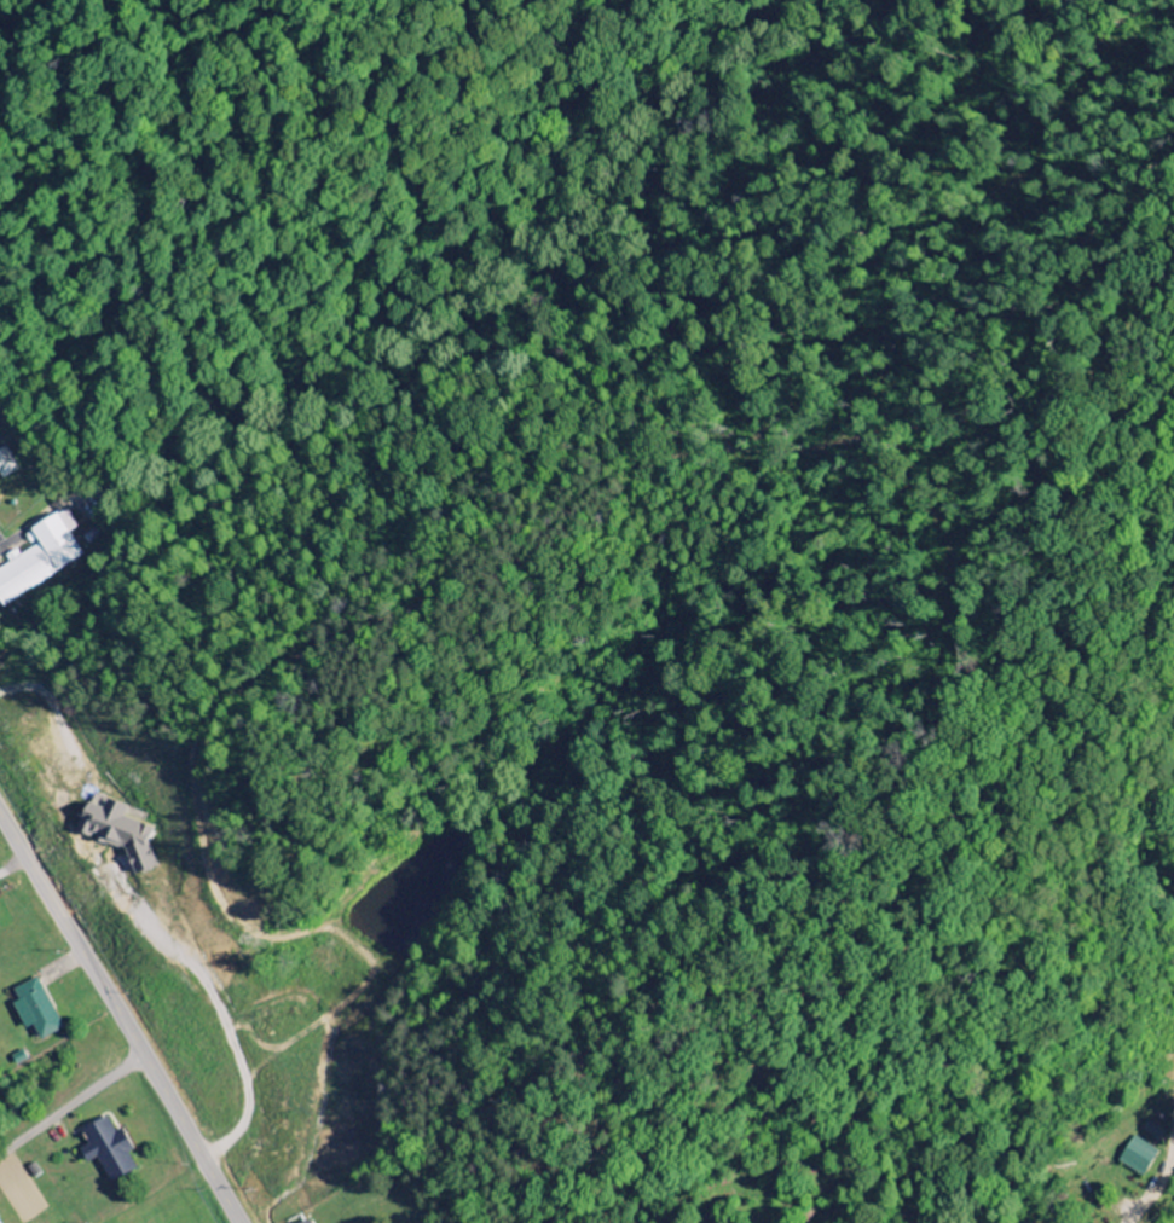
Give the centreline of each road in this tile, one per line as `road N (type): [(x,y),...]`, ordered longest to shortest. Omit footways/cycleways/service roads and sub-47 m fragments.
road 1 (secondary): [(240,1222),(0,811)]
road 2 (residential): [(148,1059),(0,1159)]

